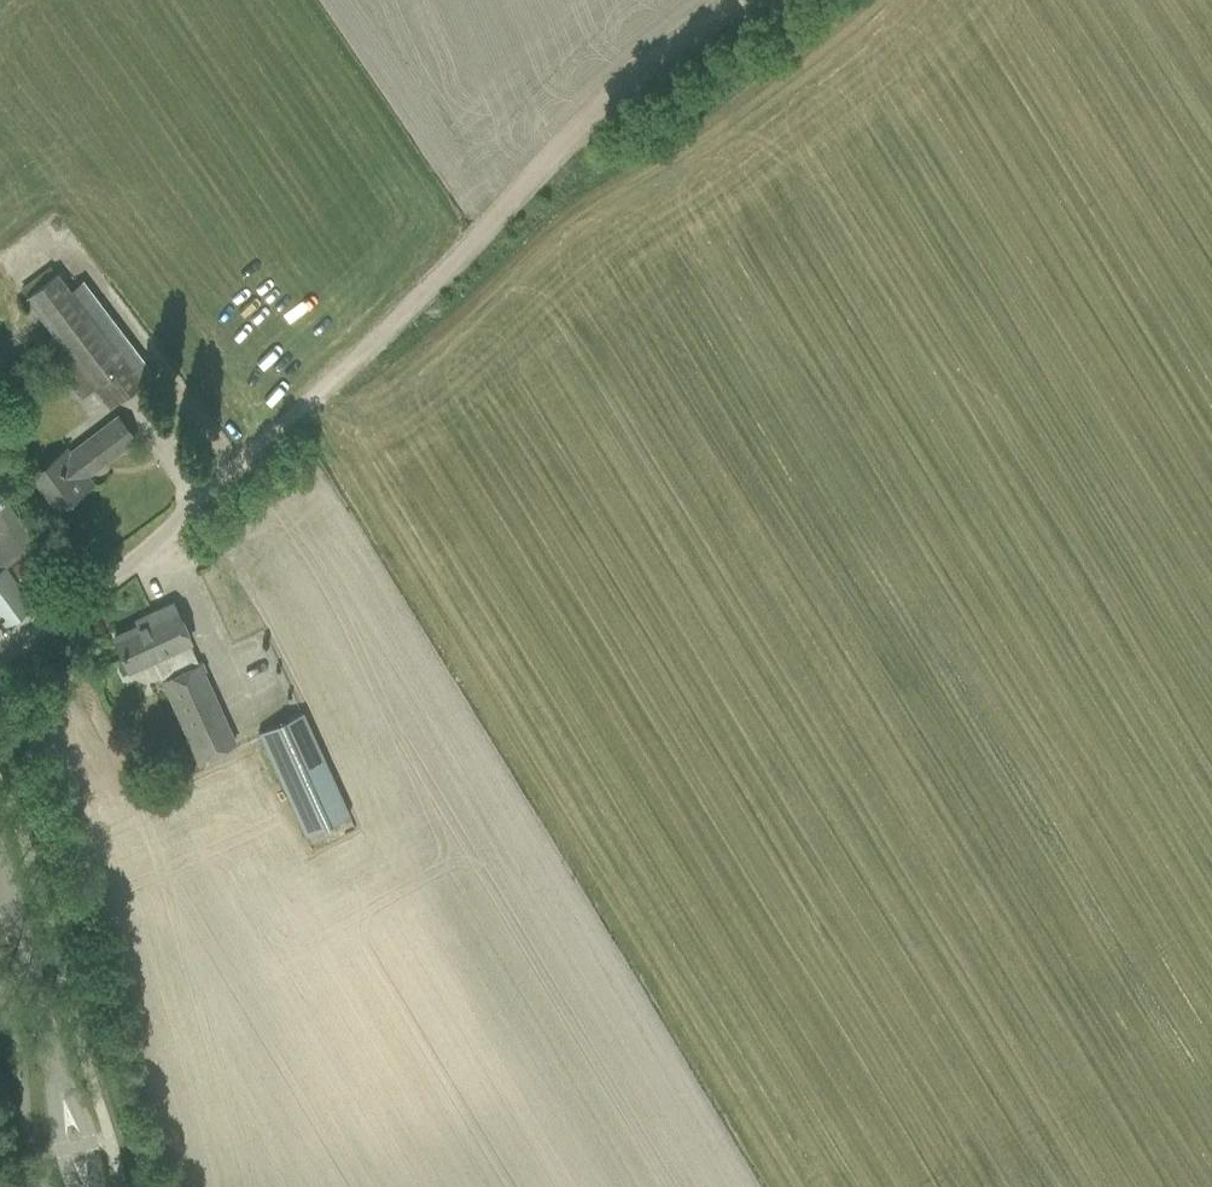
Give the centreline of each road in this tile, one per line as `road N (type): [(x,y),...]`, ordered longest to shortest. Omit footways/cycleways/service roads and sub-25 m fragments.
road 1 (track): [(740,0),(578,114),(412,301),(242,464)]
road 2 (unclassified): [(0,648),(242,464)]
road 3 (tertiary): [(59,1087),(0,867)]

